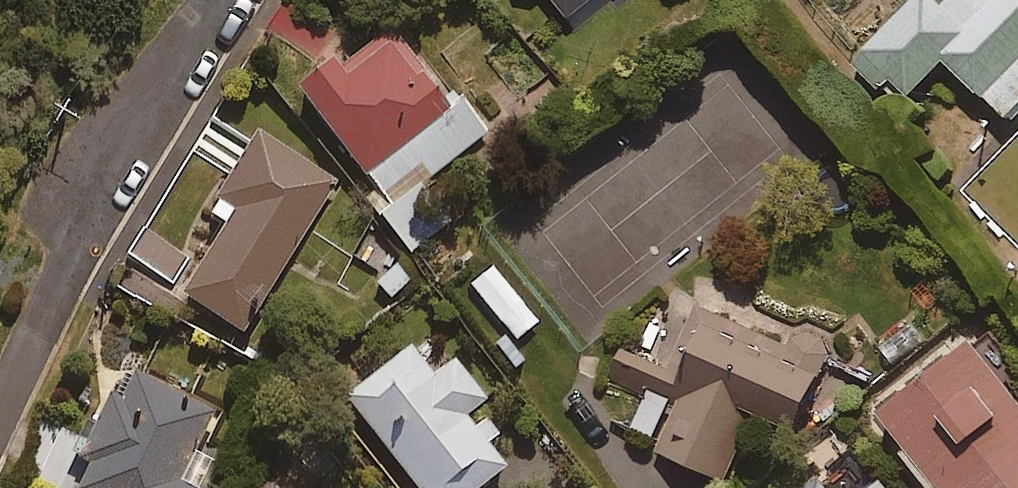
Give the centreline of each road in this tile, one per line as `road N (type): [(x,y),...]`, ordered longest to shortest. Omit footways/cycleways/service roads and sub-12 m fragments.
road 1 (residential): [(0,360),(52,247),(216,0)]

